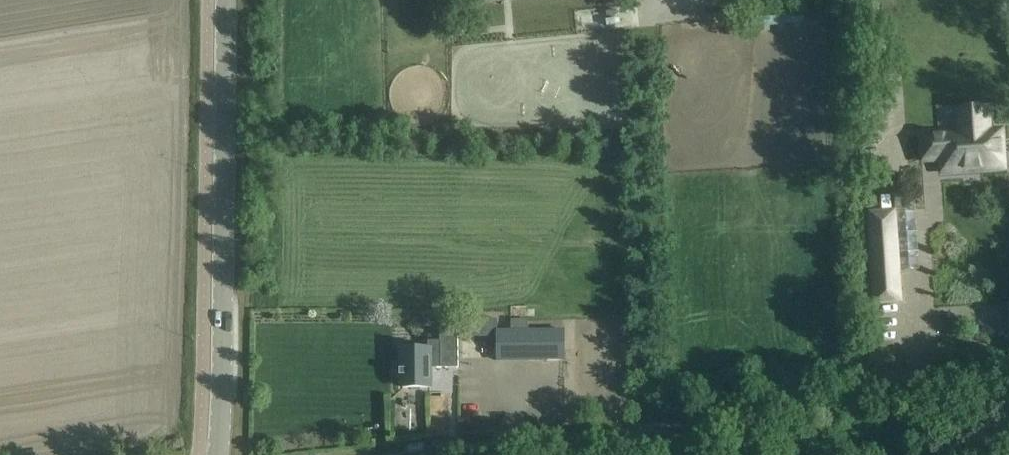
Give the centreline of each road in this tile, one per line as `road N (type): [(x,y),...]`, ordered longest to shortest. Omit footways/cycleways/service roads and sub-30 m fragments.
road 1 (unclassified): [(403,454),(1008,361)]
road 2 (tertiary): [(227,0),(217,454)]

